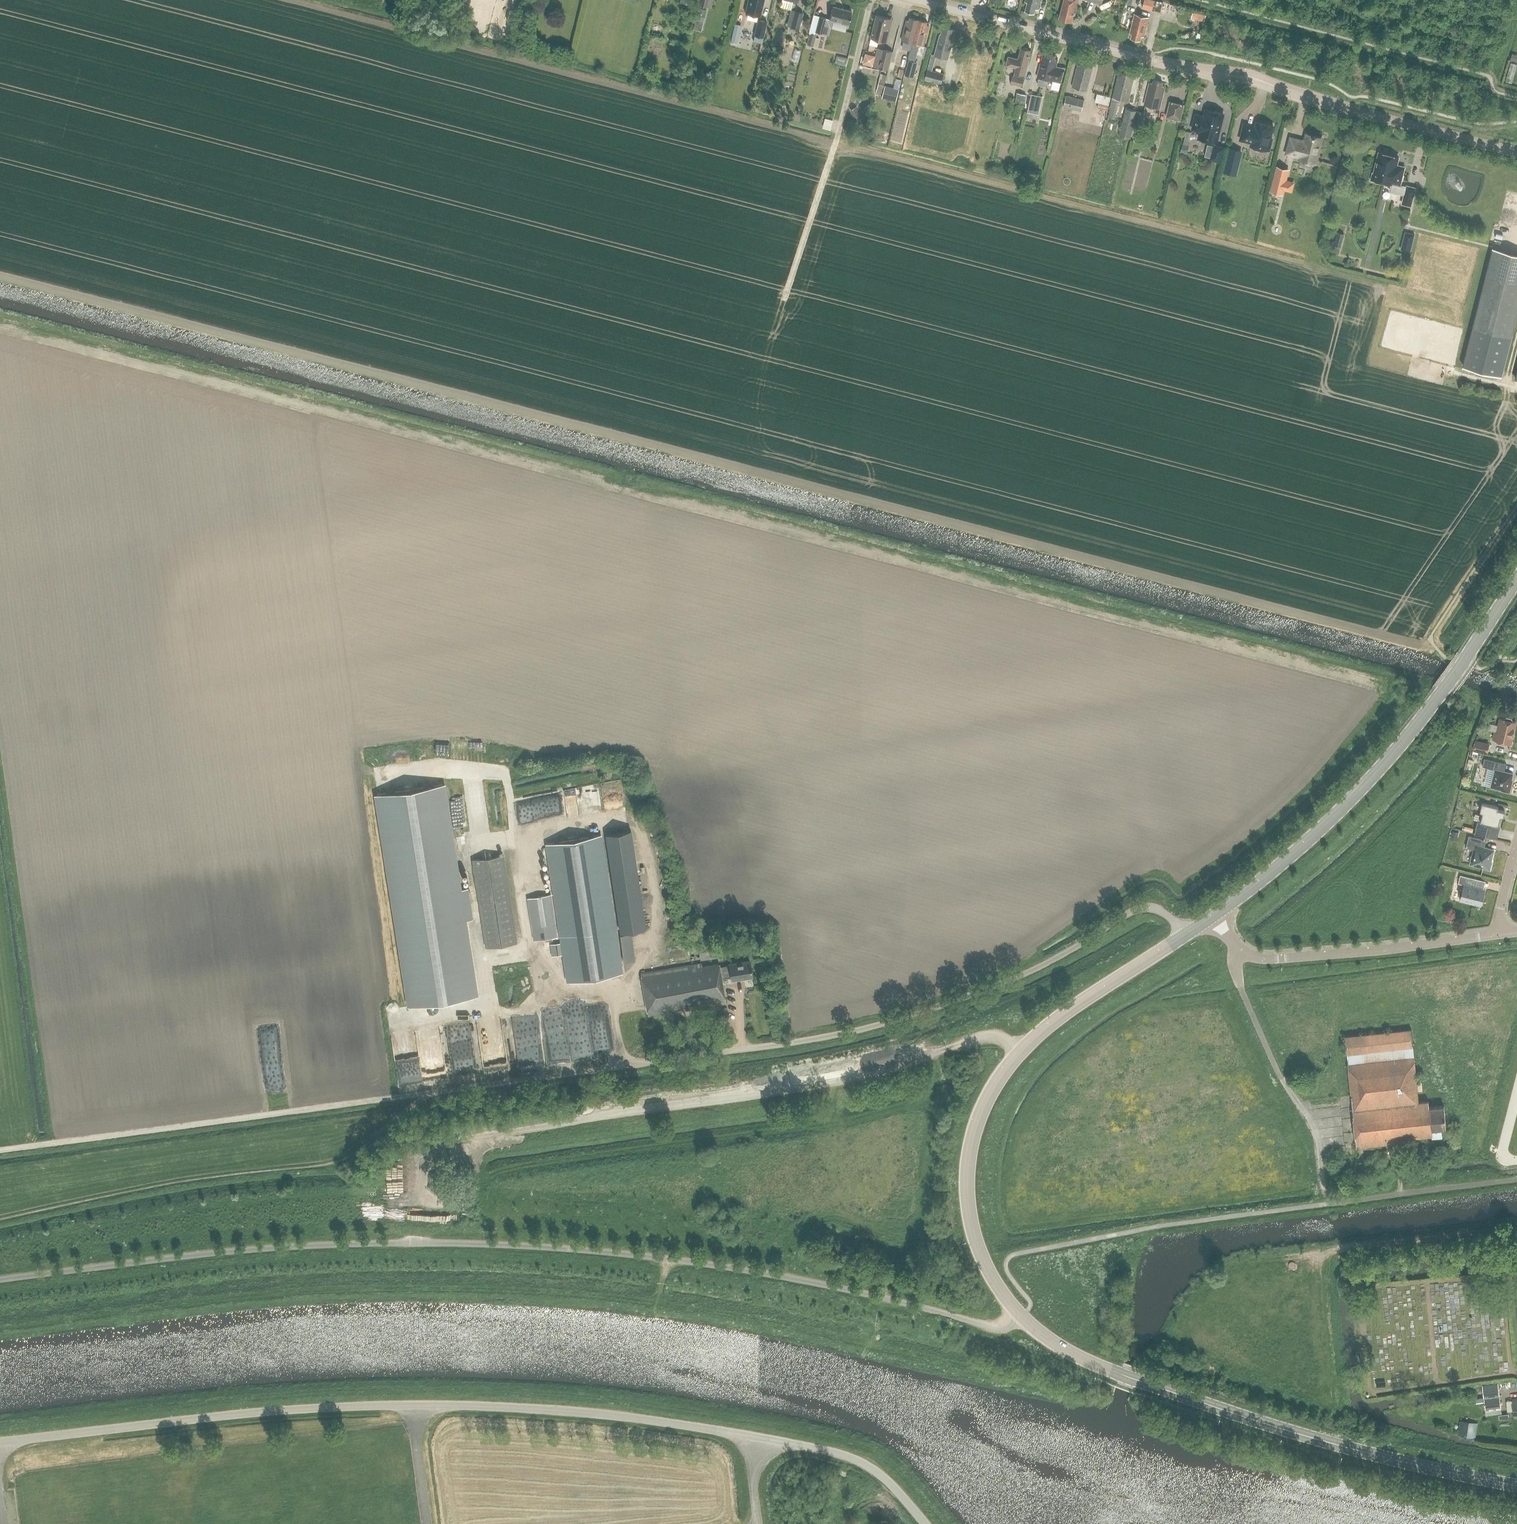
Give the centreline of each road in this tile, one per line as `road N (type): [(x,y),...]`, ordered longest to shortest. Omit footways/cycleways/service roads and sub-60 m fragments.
road 1 (unclassified): [(1021,1318),(998,1329),(757,1272),(485,1245),(254,1250),(0,1281)]
road 2 (unclassified): [(0,1444),(303,1411),(593,1414),(848,1458),(883,1477),(922,1523)]
road 3 (tertiary): [(1516,152),(1252,78),(1182,69),(914,0)]
road 4 (secondary): [(1021,1318),(988,1275),(966,1207),(968,1151),(986,1099),(1046,1028),(1211,918)]
road 5 (secondary): [(1516,1485),(1297,1434),(1071,1353),(1021,1318)]
road 6 (secondary): [(1211,918),(1366,785),(1516,579)]
road 7 (residential): [(1498,934),(1267,959),(1241,949),(1211,918)]
road 8 (unclassified): [(1516,1181),(1337,1205)]
road 9 (track): [(1516,1231),(1347,1249)]

